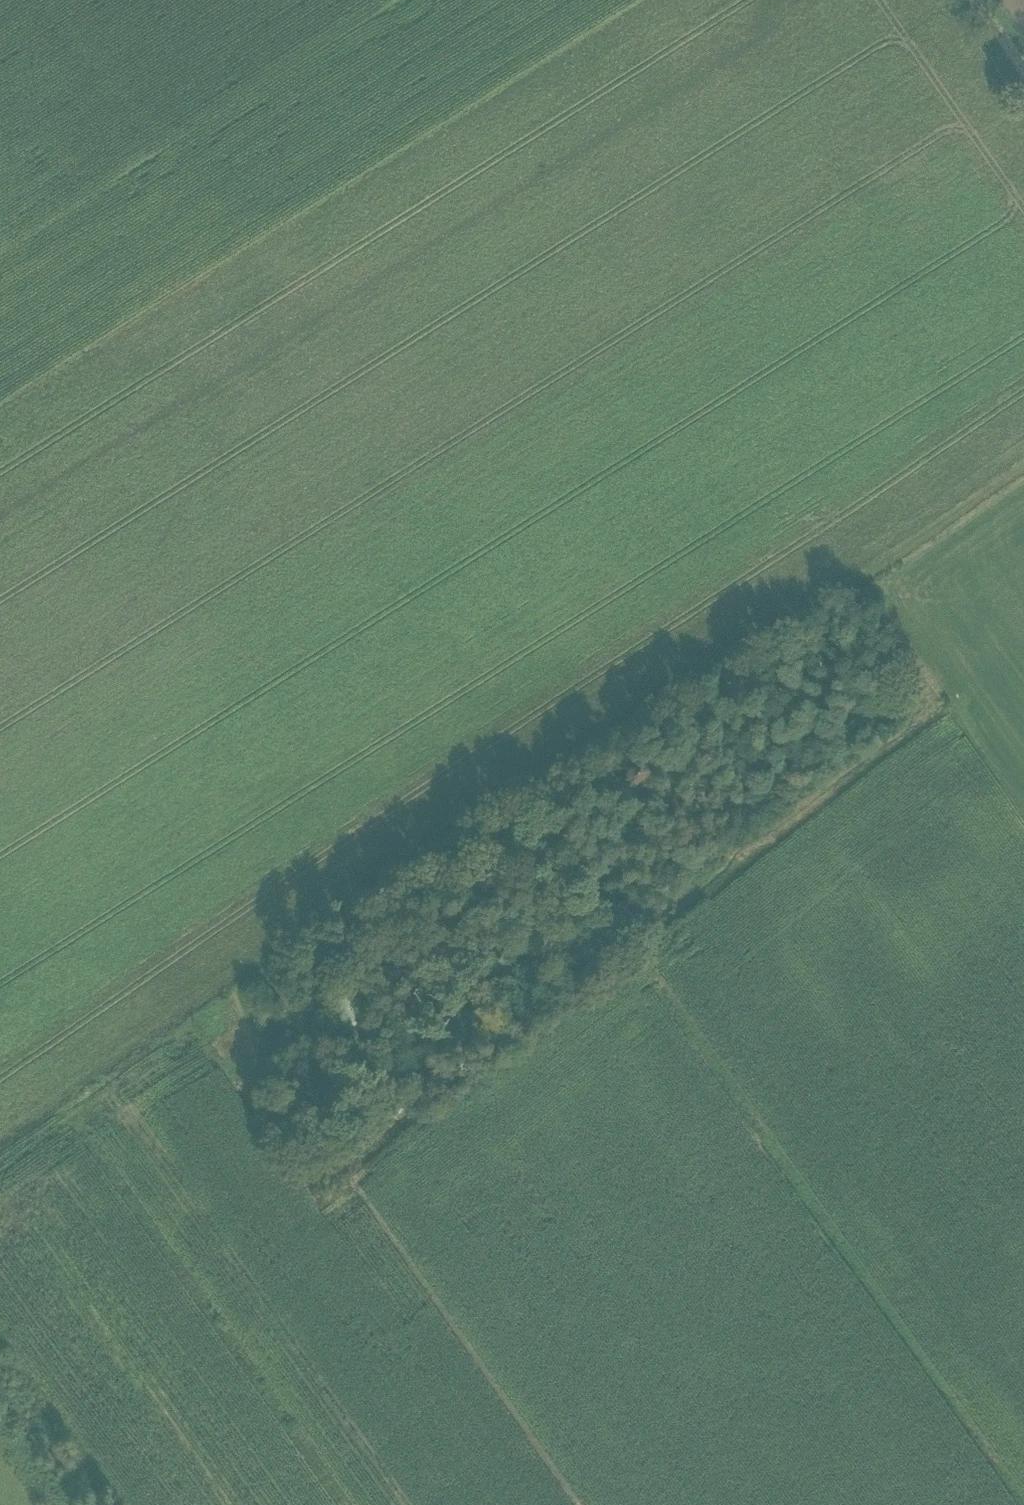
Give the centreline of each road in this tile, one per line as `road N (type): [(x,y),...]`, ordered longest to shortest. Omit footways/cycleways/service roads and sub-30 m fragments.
road 1 (track): [(868,577),(1023,470)]

